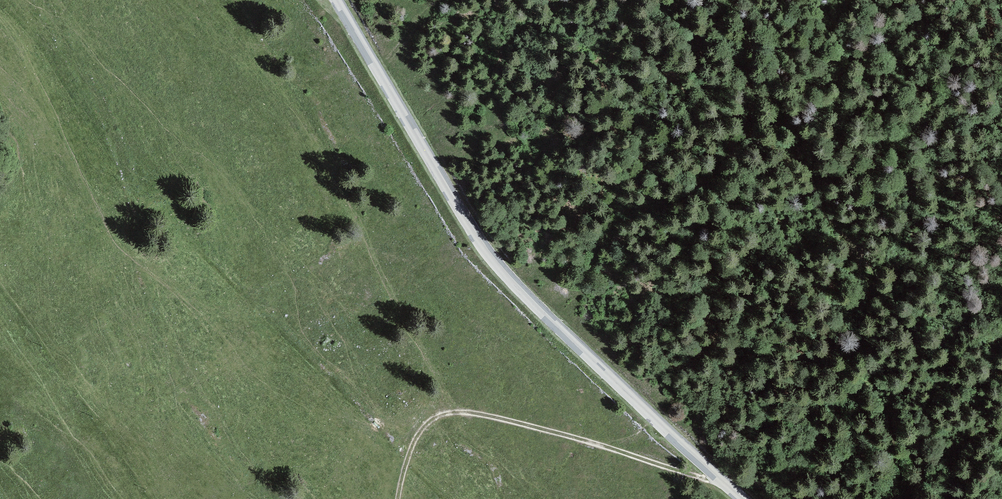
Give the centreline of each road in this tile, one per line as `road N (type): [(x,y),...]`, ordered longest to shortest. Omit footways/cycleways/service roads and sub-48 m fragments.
road 1 (tertiary): [(743,498),(499,267),(336,0)]
road 2 (track): [(727,485),(588,441),(454,412),(420,430),(397,498)]

